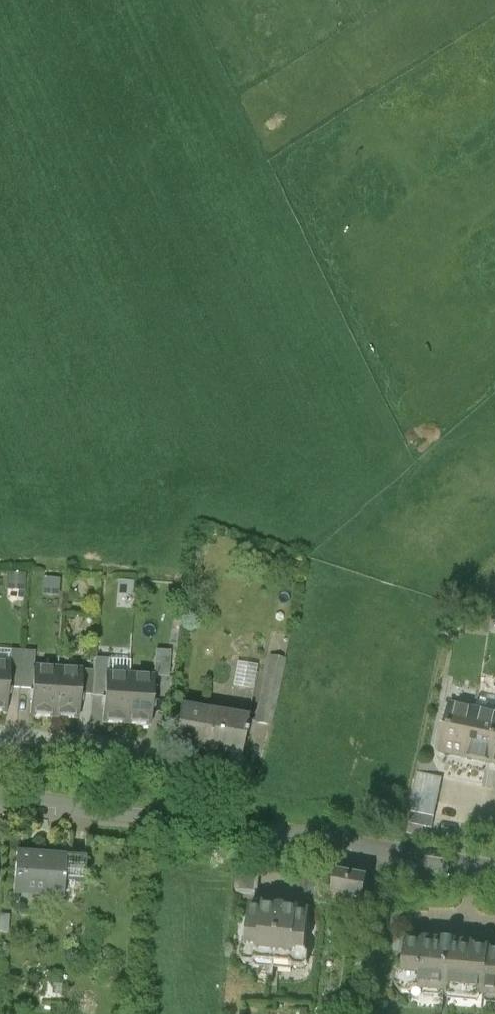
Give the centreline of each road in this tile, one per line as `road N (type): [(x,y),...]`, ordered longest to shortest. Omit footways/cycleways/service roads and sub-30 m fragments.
road 1 (residential): [(0,797),(136,808),(494,875)]
road 2 (residential): [(0,736),(151,749)]

